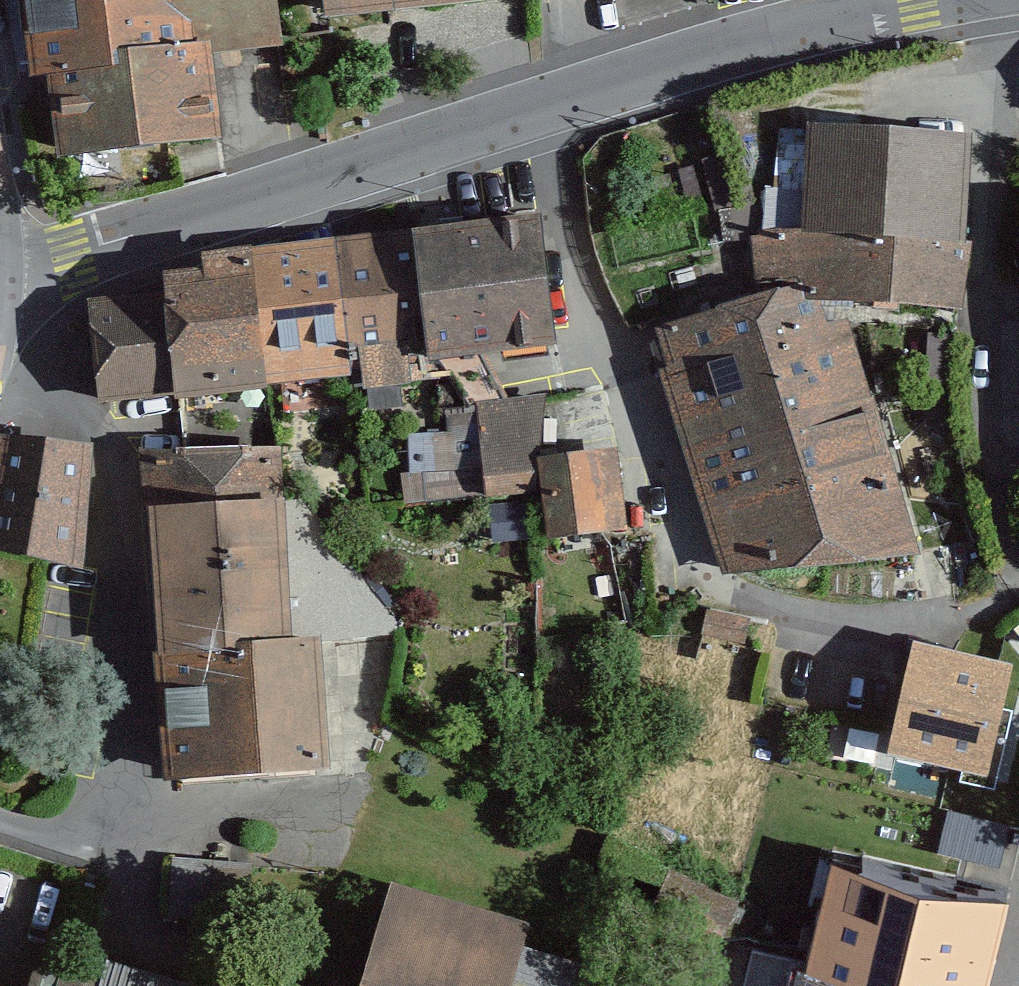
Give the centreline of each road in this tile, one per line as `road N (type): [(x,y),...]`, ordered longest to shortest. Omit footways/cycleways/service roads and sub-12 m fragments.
road 1 (tertiary): [(837,18),(69,256),(0,266)]

